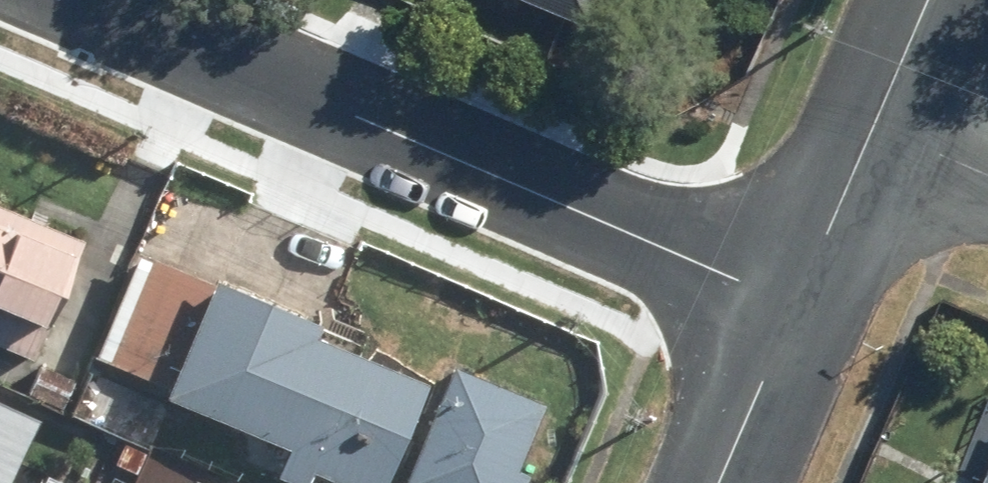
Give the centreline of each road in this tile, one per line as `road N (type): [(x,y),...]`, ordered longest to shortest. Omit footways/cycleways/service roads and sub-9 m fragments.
road 1 (residential): [(132,0),(815,285)]
road 2 (residential): [(729,482),(815,285)]
road 3 (residential): [(815,285),(882,125)]
road 4 (residential): [(882,125),(933,0)]

